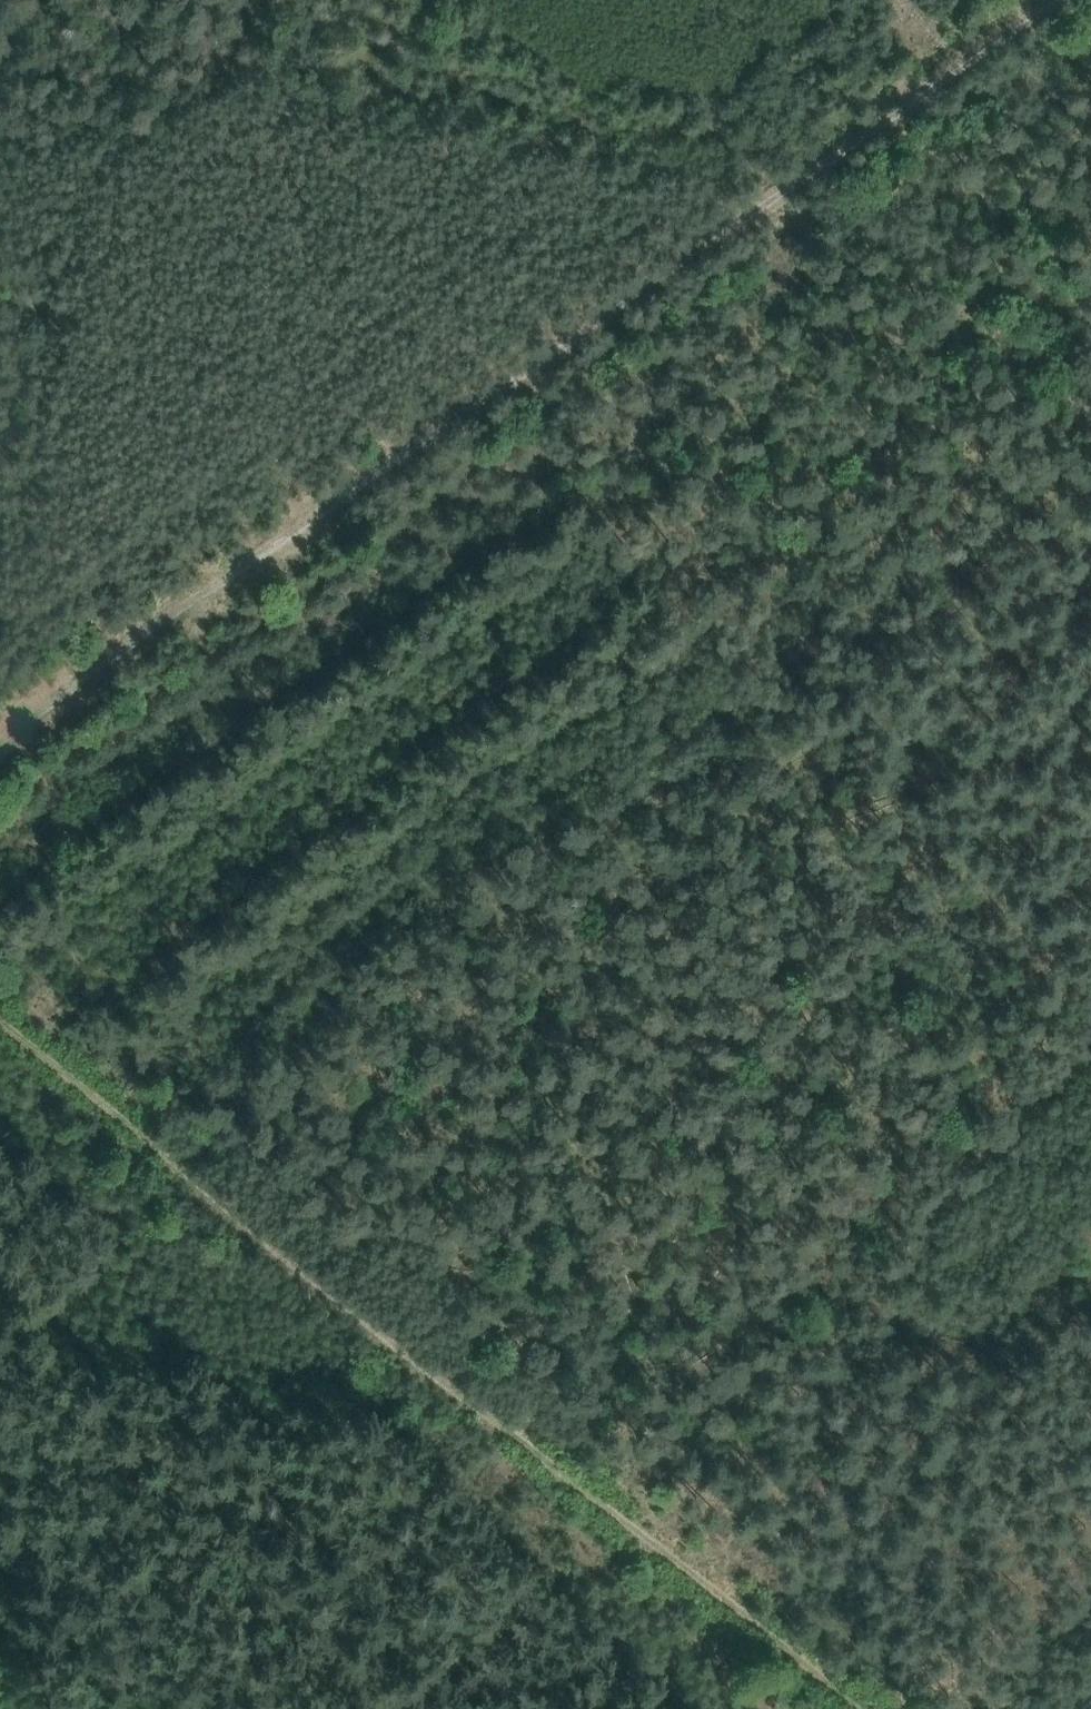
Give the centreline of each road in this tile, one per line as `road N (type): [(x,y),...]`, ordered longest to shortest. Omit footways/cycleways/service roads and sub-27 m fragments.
road 1 (track): [(0,726),(1029,0)]
road 2 (track): [(0,1007),(864,1708)]

